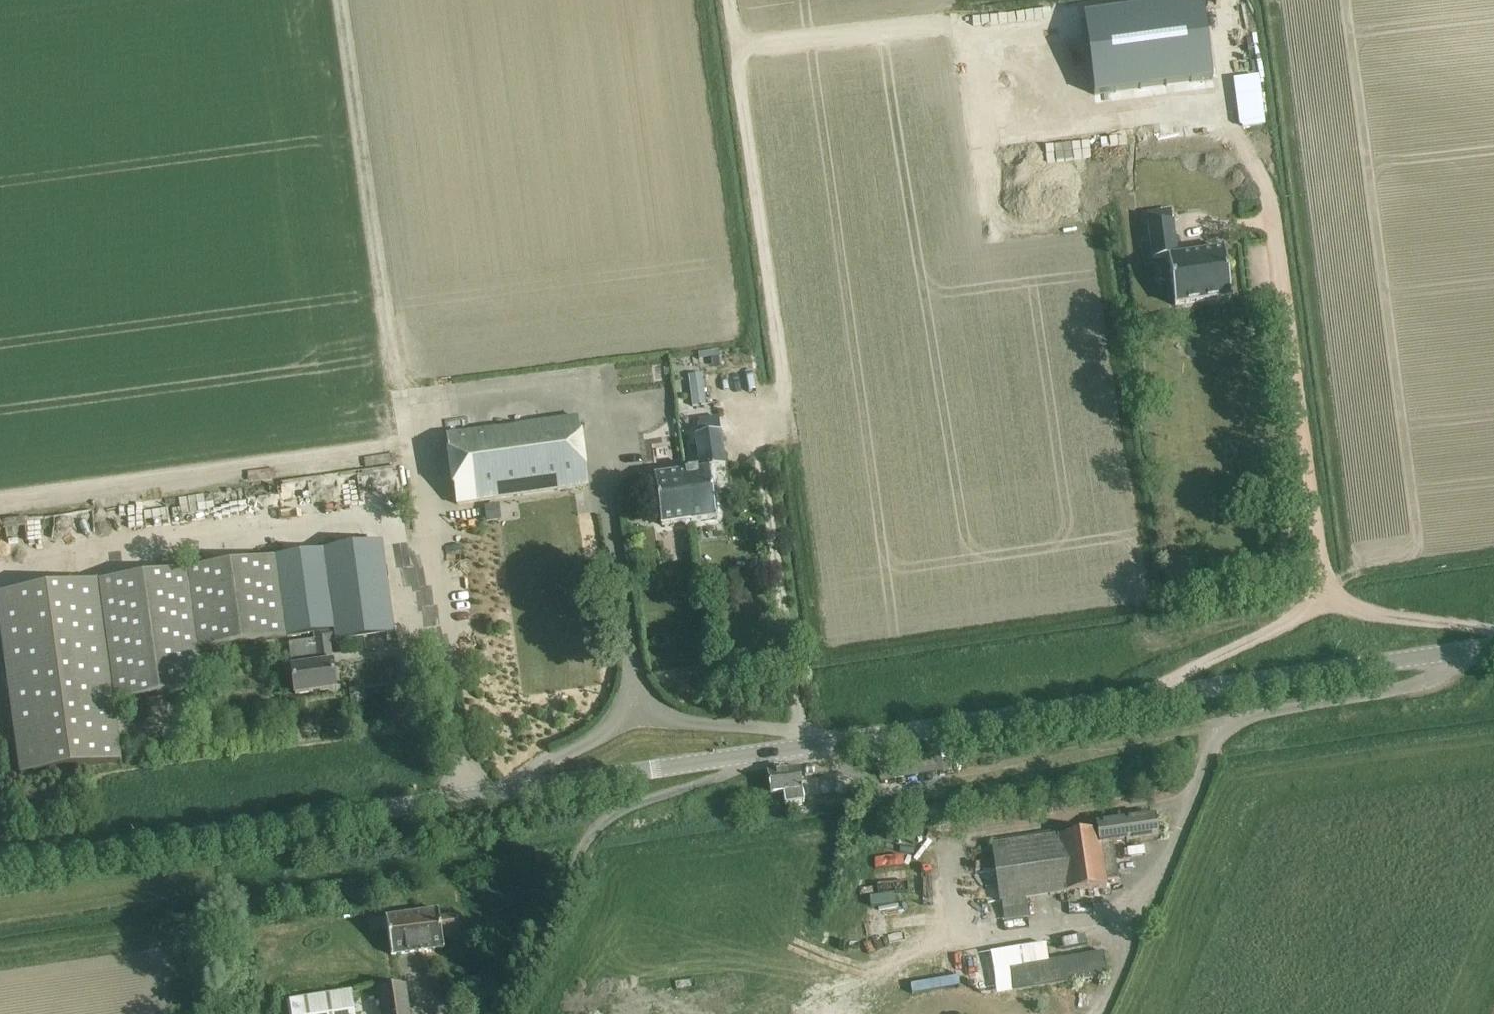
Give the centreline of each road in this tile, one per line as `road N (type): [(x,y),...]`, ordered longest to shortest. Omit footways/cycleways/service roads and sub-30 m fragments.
road 1 (unclassified): [(1493,646),(0,865)]
road 2 (track): [(465,795),(345,0)]
road 3 (track): [(753,419),(774,408),(784,392),(727,0)]
road 4 (track): [(969,25),(735,55)]

